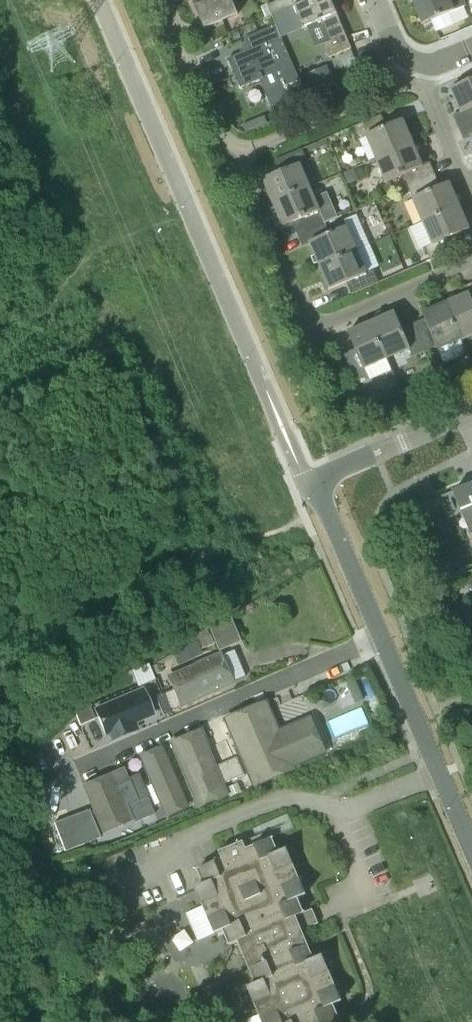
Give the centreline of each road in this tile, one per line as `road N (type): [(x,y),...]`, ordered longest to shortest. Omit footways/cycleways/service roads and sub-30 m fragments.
road 1 (residential): [(471,844),(314,482)]
road 2 (residential): [(471,260),(312,323),(246,188),(248,149)]
road 3 (residential): [(248,149),(395,88),(417,65)]
road 4 (residential): [(163,0),(216,127),(248,149)]
road 5 (residential): [(471,413),(314,482)]
road 6 (residential): [(465,179),(417,65)]

